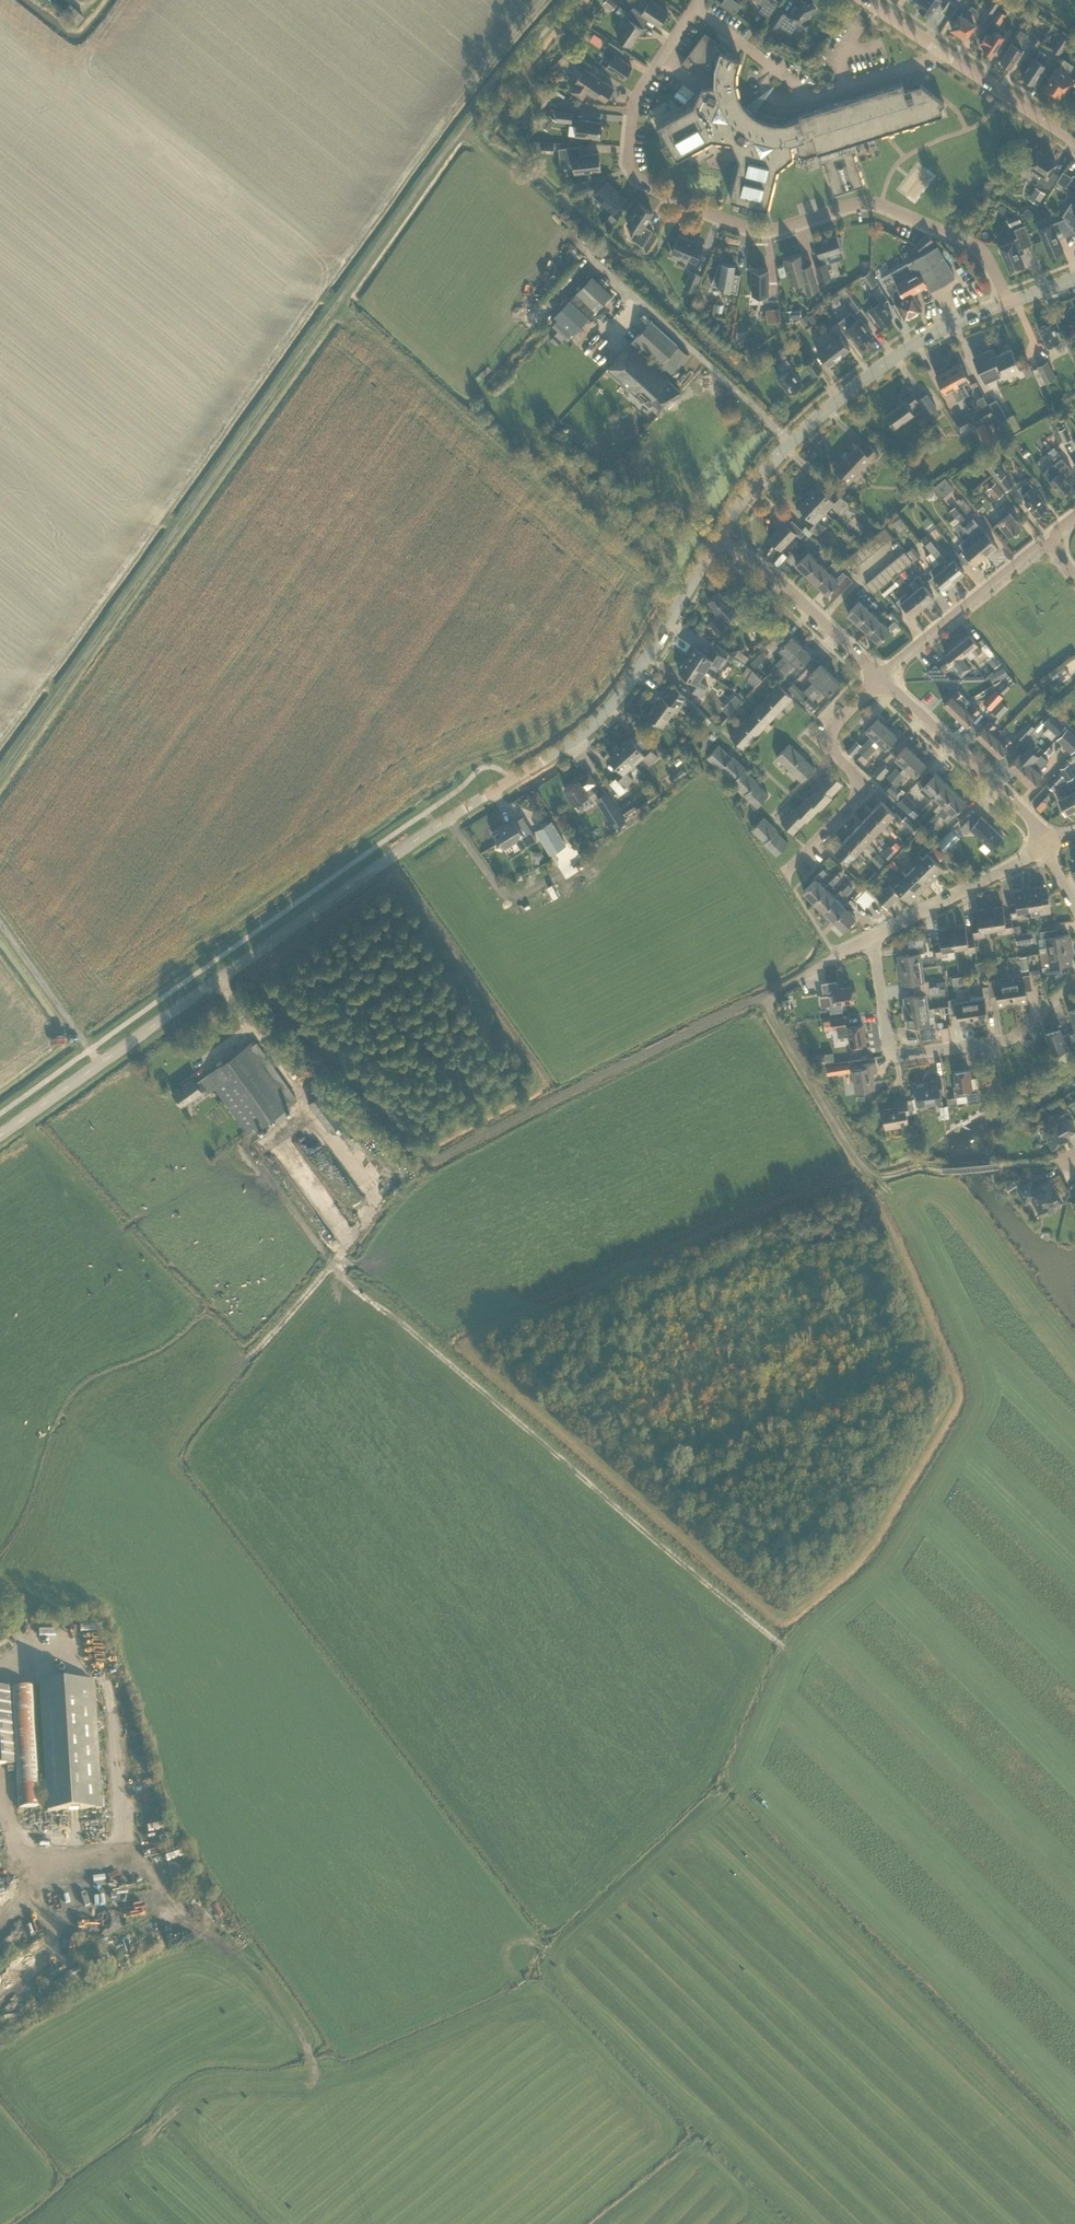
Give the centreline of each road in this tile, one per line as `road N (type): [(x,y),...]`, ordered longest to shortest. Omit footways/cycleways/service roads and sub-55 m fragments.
road 1 (secondary): [(0,1134),(411,842),(574,741),(629,683),(721,531)]
road 2 (track): [(517,63),(0,783)]
road 3 (residential): [(1008,302),(972,242),(885,204),(857,203),(755,231),(636,176),(628,161),(632,112),(693,7)]
road 4 (secondary): [(721,531),(753,484),(840,398),(918,339),(1008,302)]
road 5 (residential): [(1074,973),(1015,1037),(889,1052),(874,936)]
road 6 (residential): [(941,52),(812,96),(693,7)]
road 7 (residential): [(785,877),(868,782),(824,737),(882,677)]
road 8 (residential): [(1051,845),(882,677)]
road 9 (residential): [(882,677),(1038,545),(1052,542)]
road 10 (residential): [(882,677),(721,531)]
road 11 (residential): [(874,936),(1051,845)]
road 12 (track): [(862,1171),(763,999)]
road 13 (track): [(0,920),(101,1061)]
road 14 (unclassified): [(1074,140),(941,52)]
road 15 (residential): [(763,999),(874,936)]

